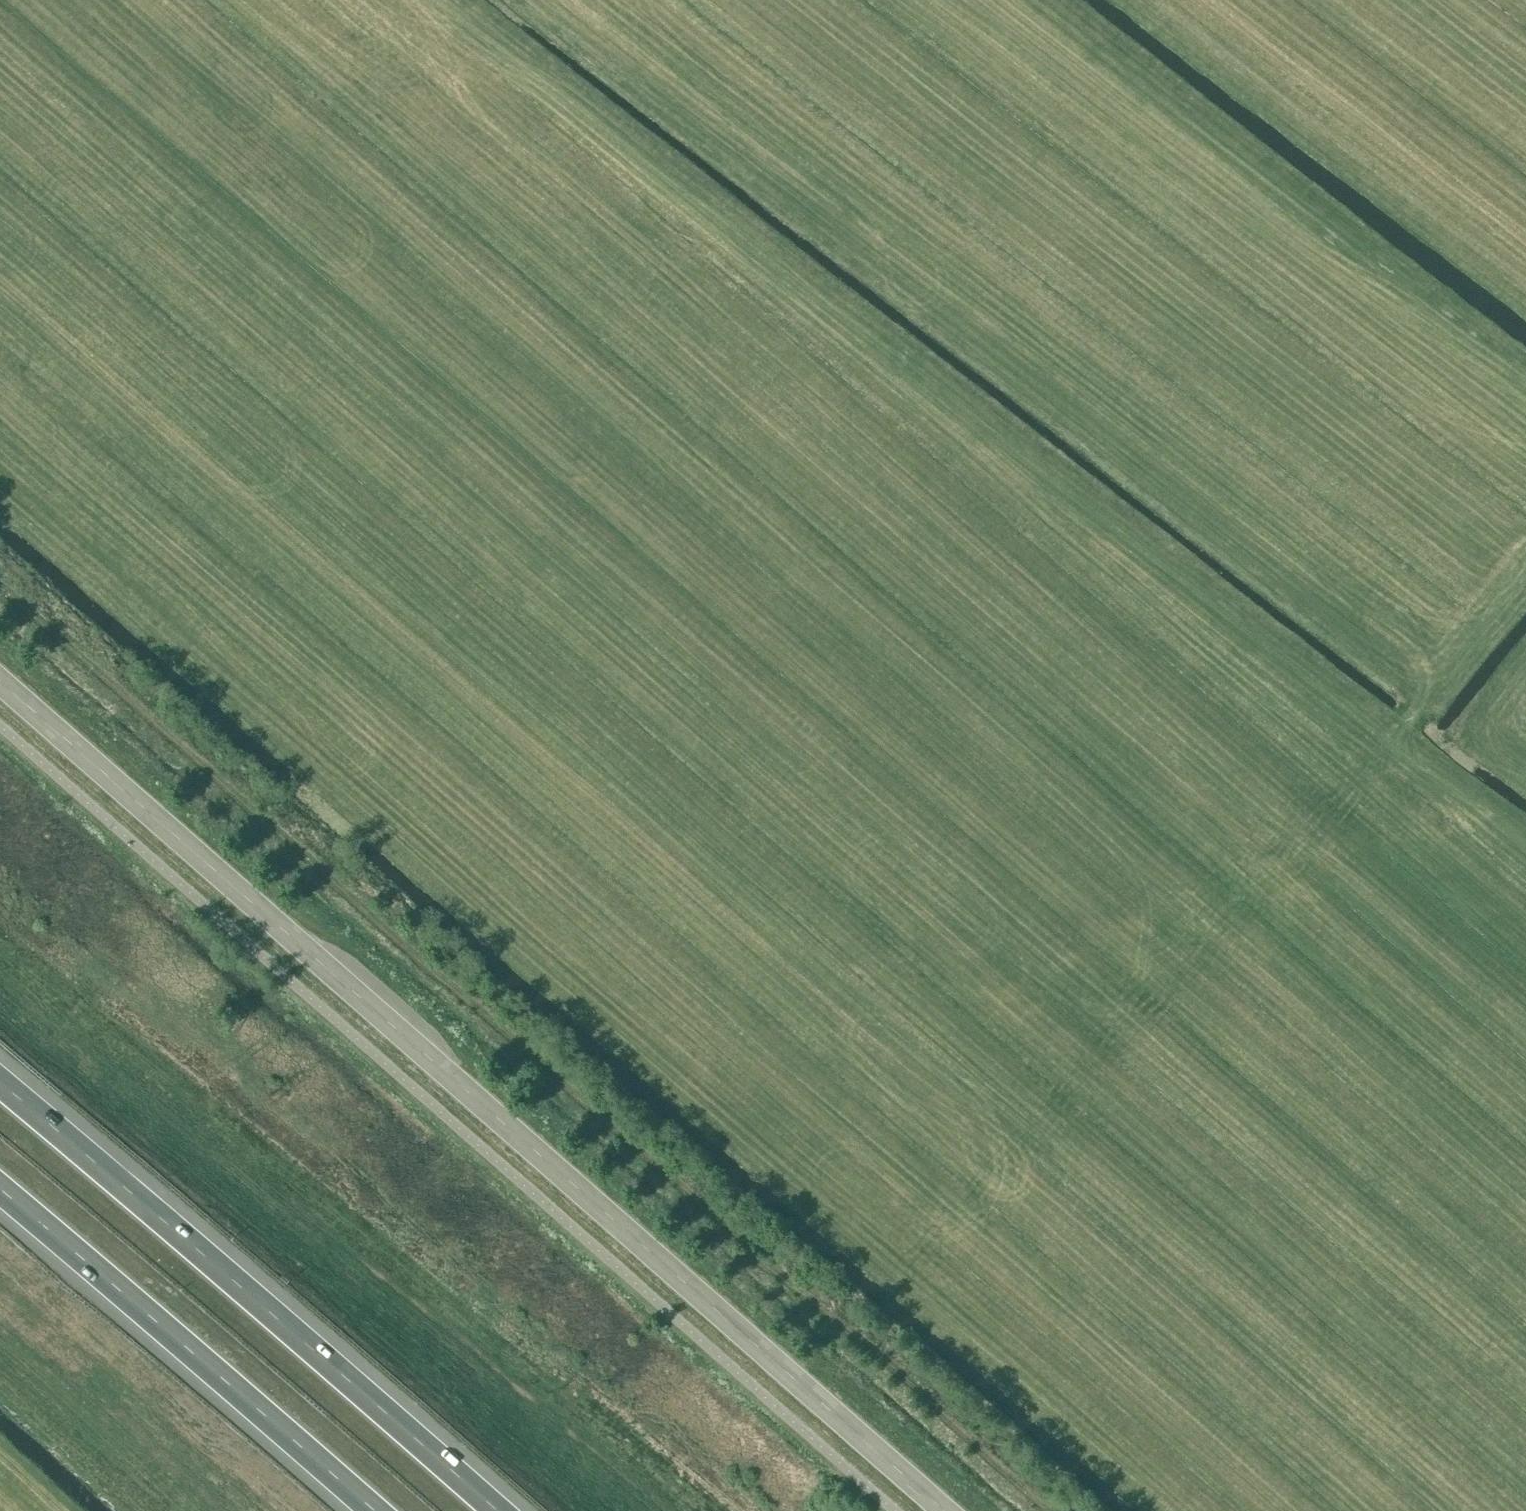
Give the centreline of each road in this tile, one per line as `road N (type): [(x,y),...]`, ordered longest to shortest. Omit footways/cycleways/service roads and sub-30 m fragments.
road 1 (tertiary): [(944,1510),(0,684)]
road 2 (motorway): [(497,1510),(0,1086)]
road 3 (motorway): [(0,1191),(370,1510)]

